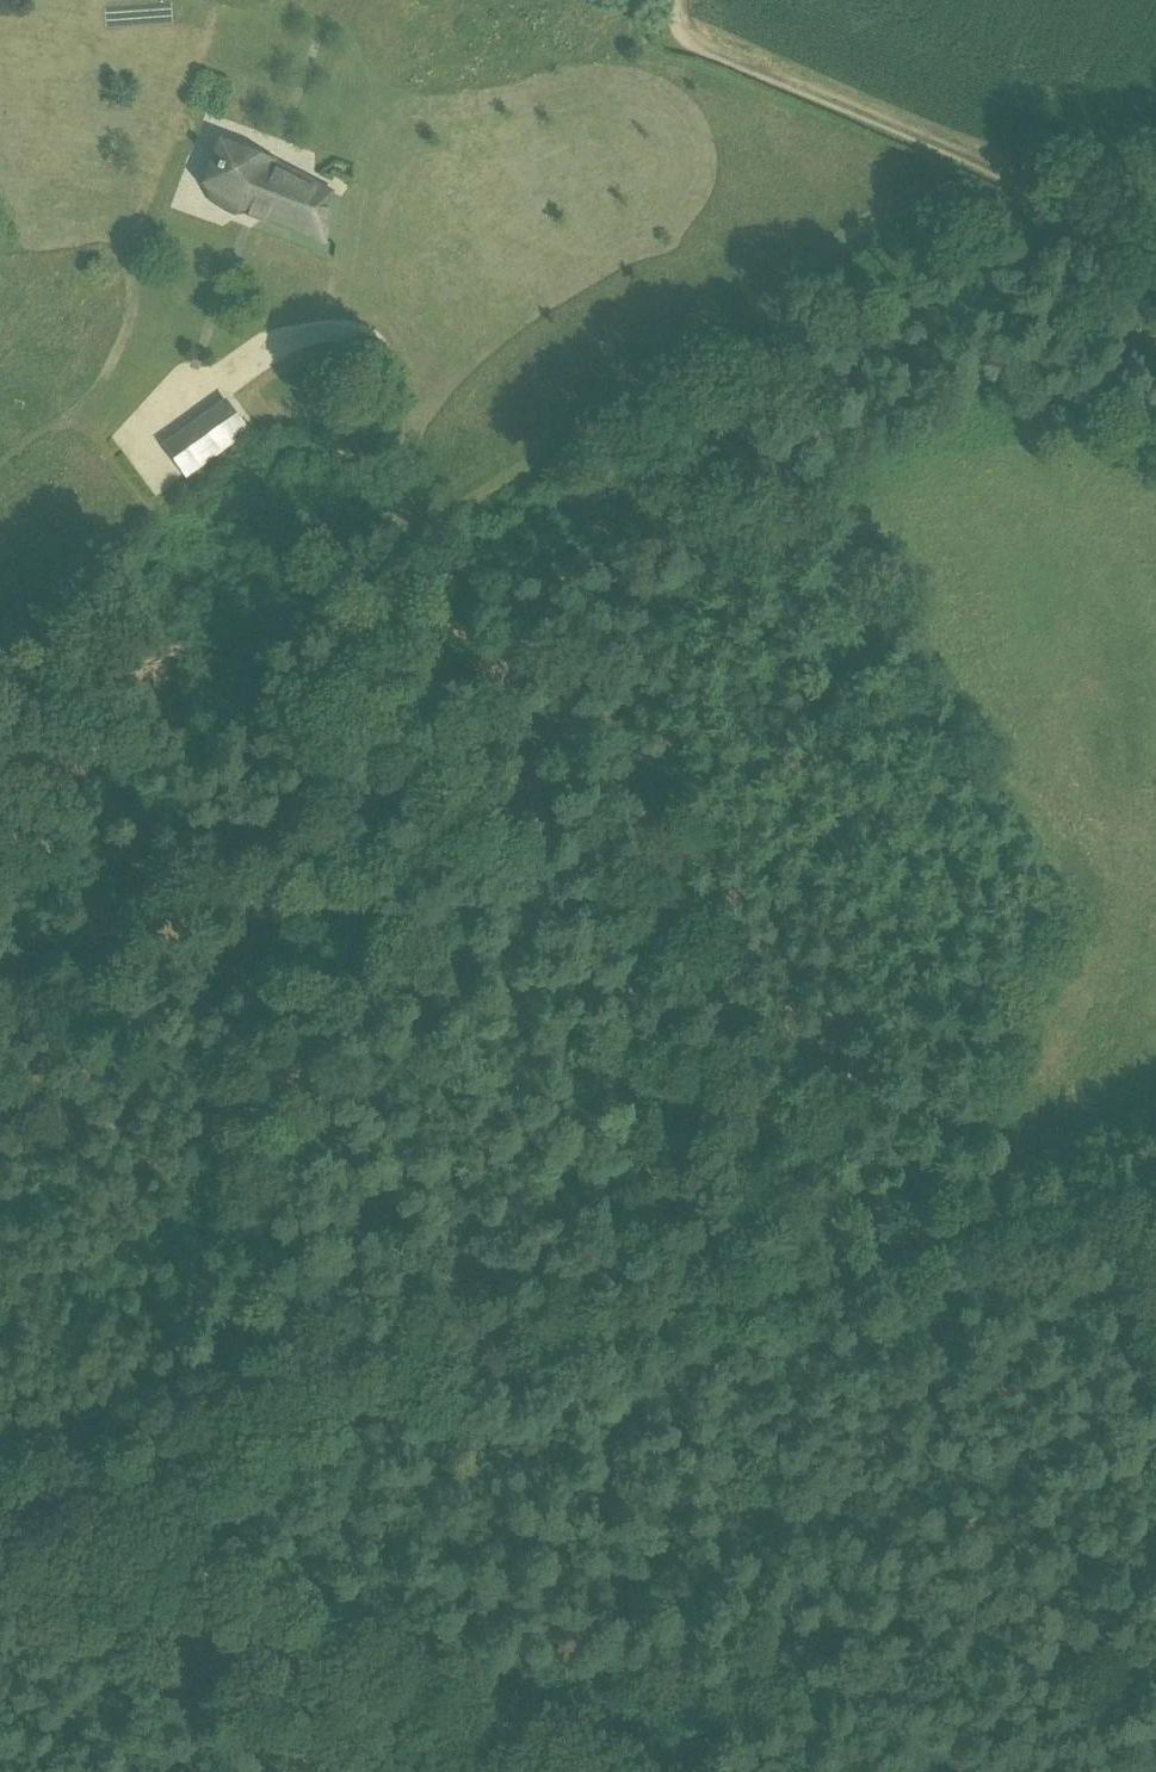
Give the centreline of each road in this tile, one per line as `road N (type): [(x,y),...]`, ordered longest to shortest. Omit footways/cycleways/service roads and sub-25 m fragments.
road 1 (unclassified): [(0,1509),(1155,1166)]

